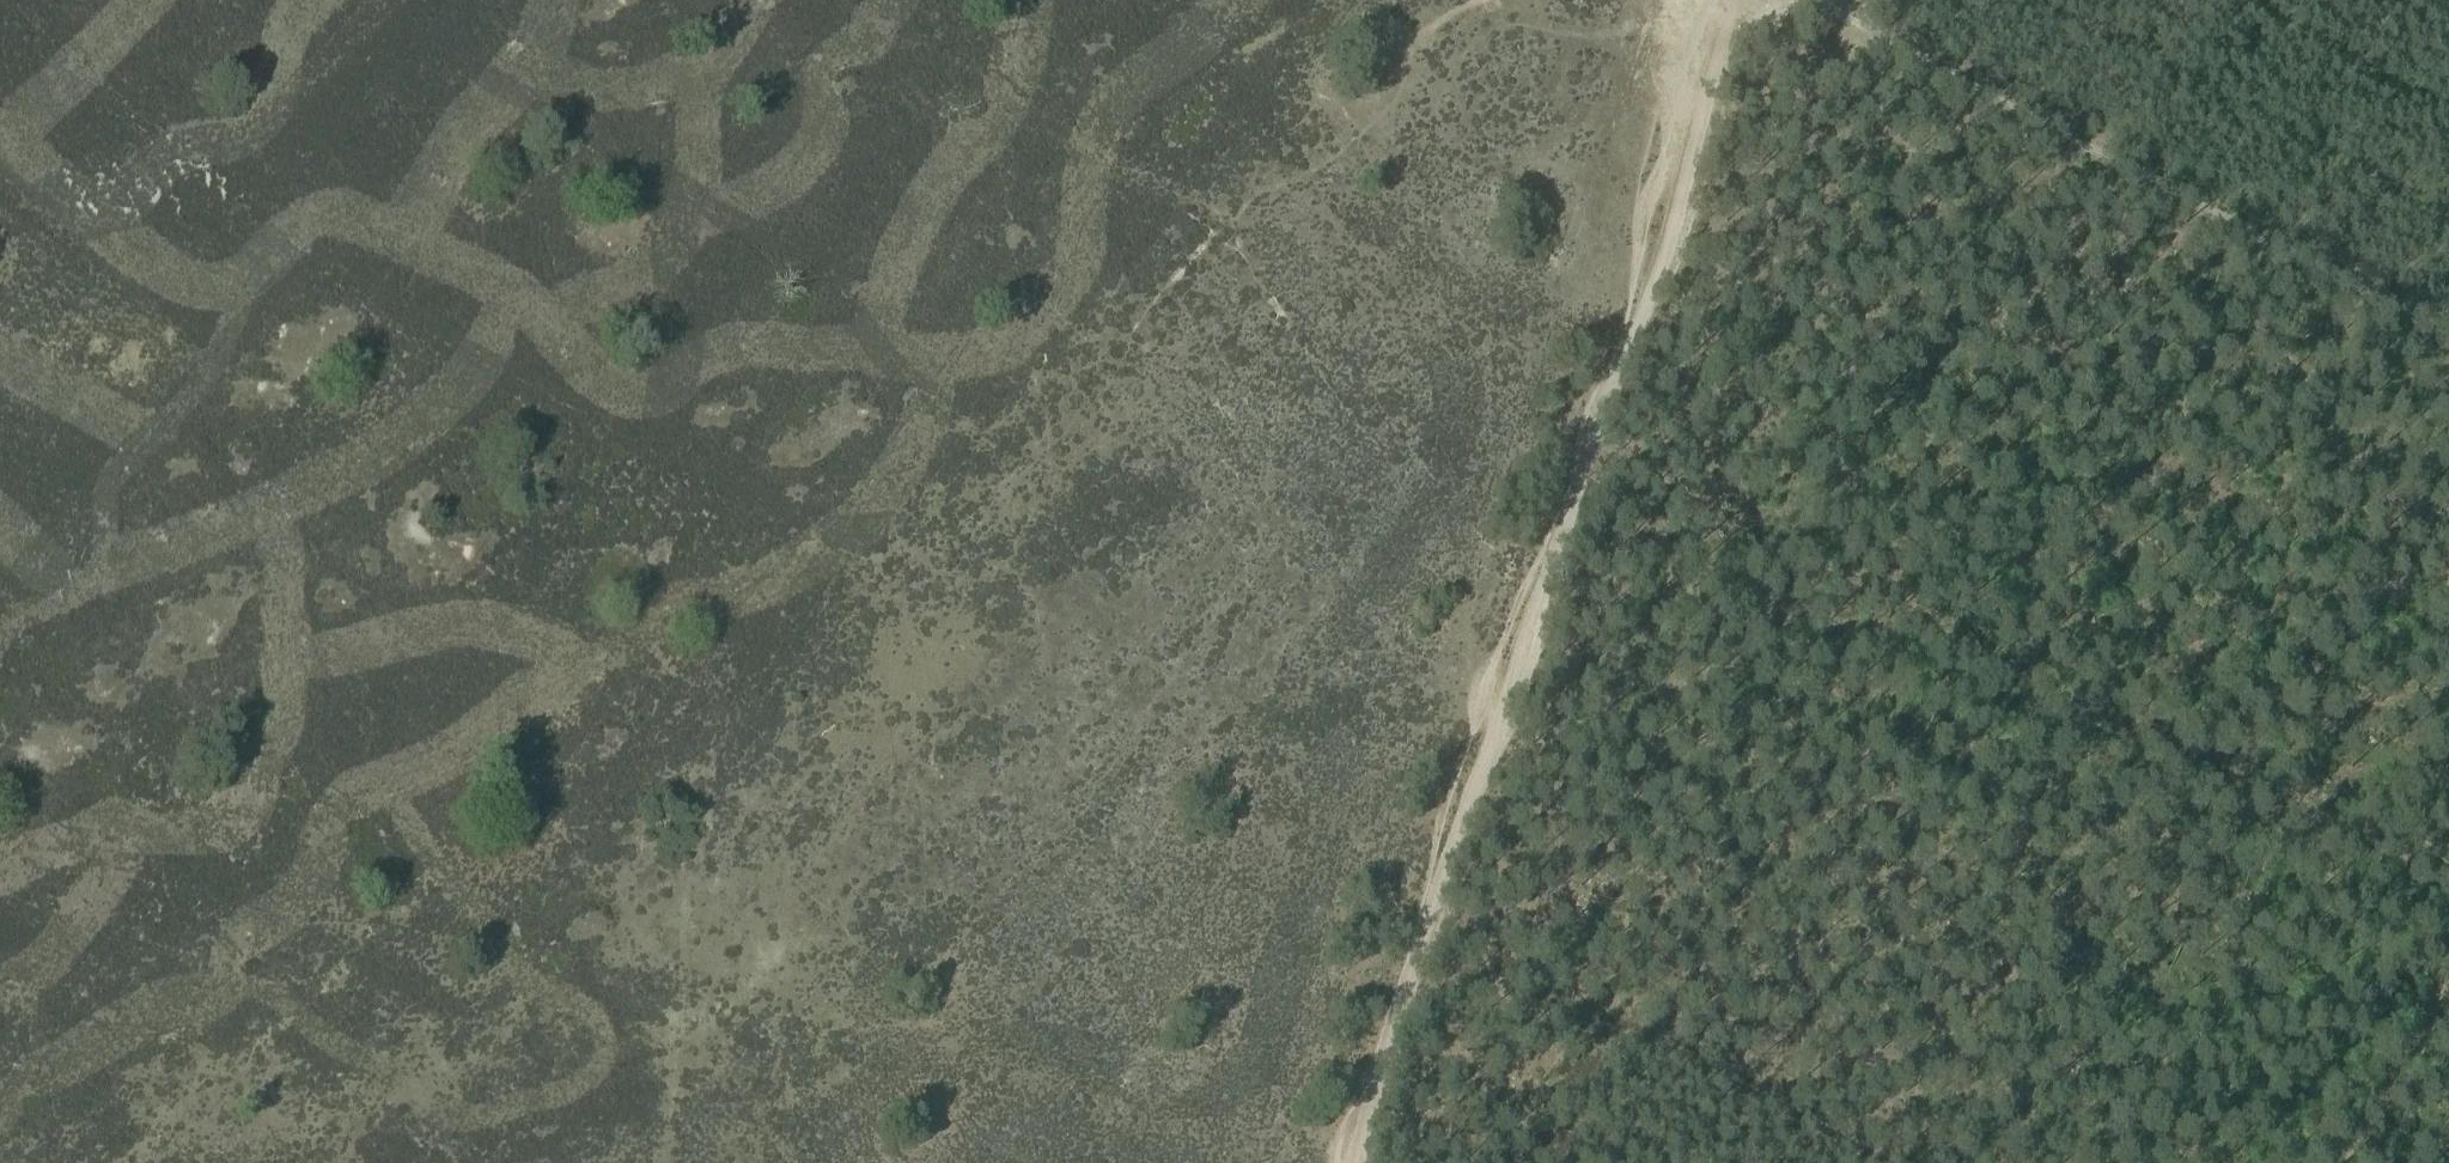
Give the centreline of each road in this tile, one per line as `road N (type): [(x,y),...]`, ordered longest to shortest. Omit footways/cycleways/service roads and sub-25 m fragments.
road 1 (track): [(1341,1162),(1490,763),(1589,462),(1720,0)]
road 2 (track): [(1589,462),(2448,872)]

